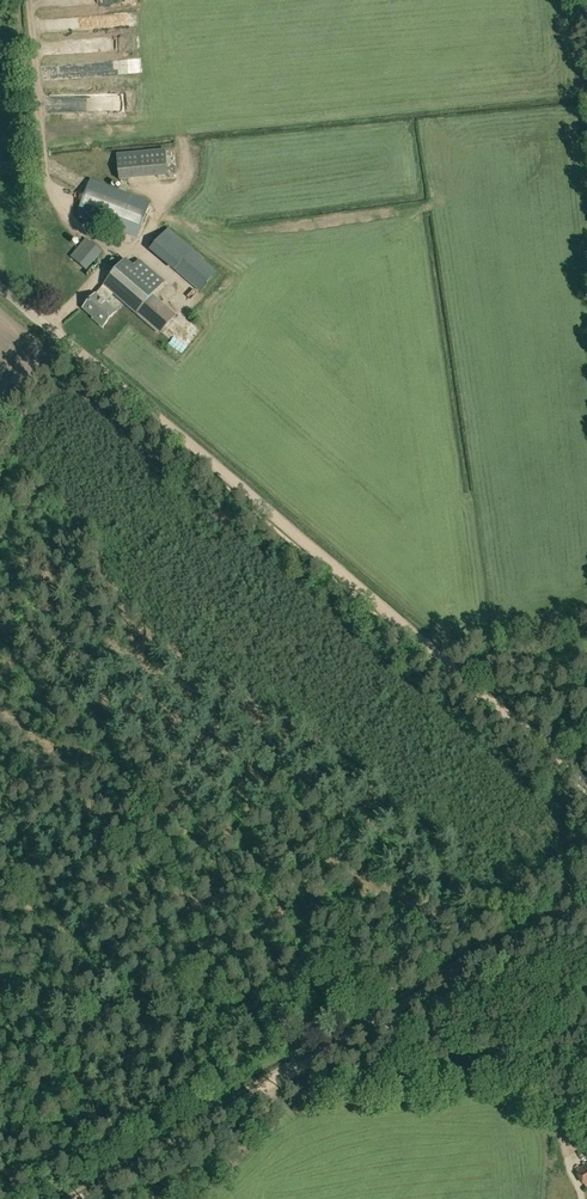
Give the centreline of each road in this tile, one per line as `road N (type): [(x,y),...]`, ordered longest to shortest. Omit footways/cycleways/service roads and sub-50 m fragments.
road 1 (track): [(586,782),(66,341)]
road 2 (track): [(79,1198),(586,894)]
road 3 (track): [(0,979),(162,1017),(289,1028)]

